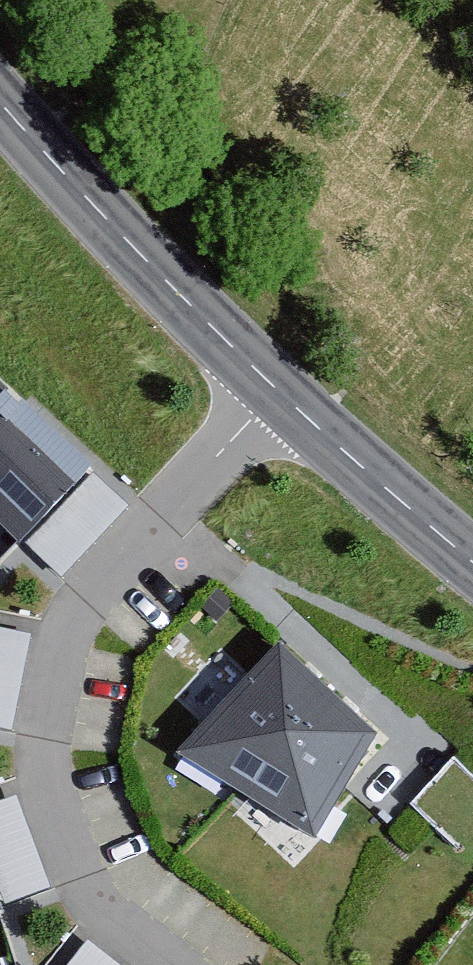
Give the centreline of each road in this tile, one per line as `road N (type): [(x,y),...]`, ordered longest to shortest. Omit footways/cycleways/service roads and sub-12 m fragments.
road 1 (residential): [(280,392),(84,601),(66,627),(41,738),(41,771),(77,880),(98,909),(170,964)]
road 2 (tertiary): [(0,100),(280,392)]
road 3 (tertiary): [(280,392),(472,564)]

